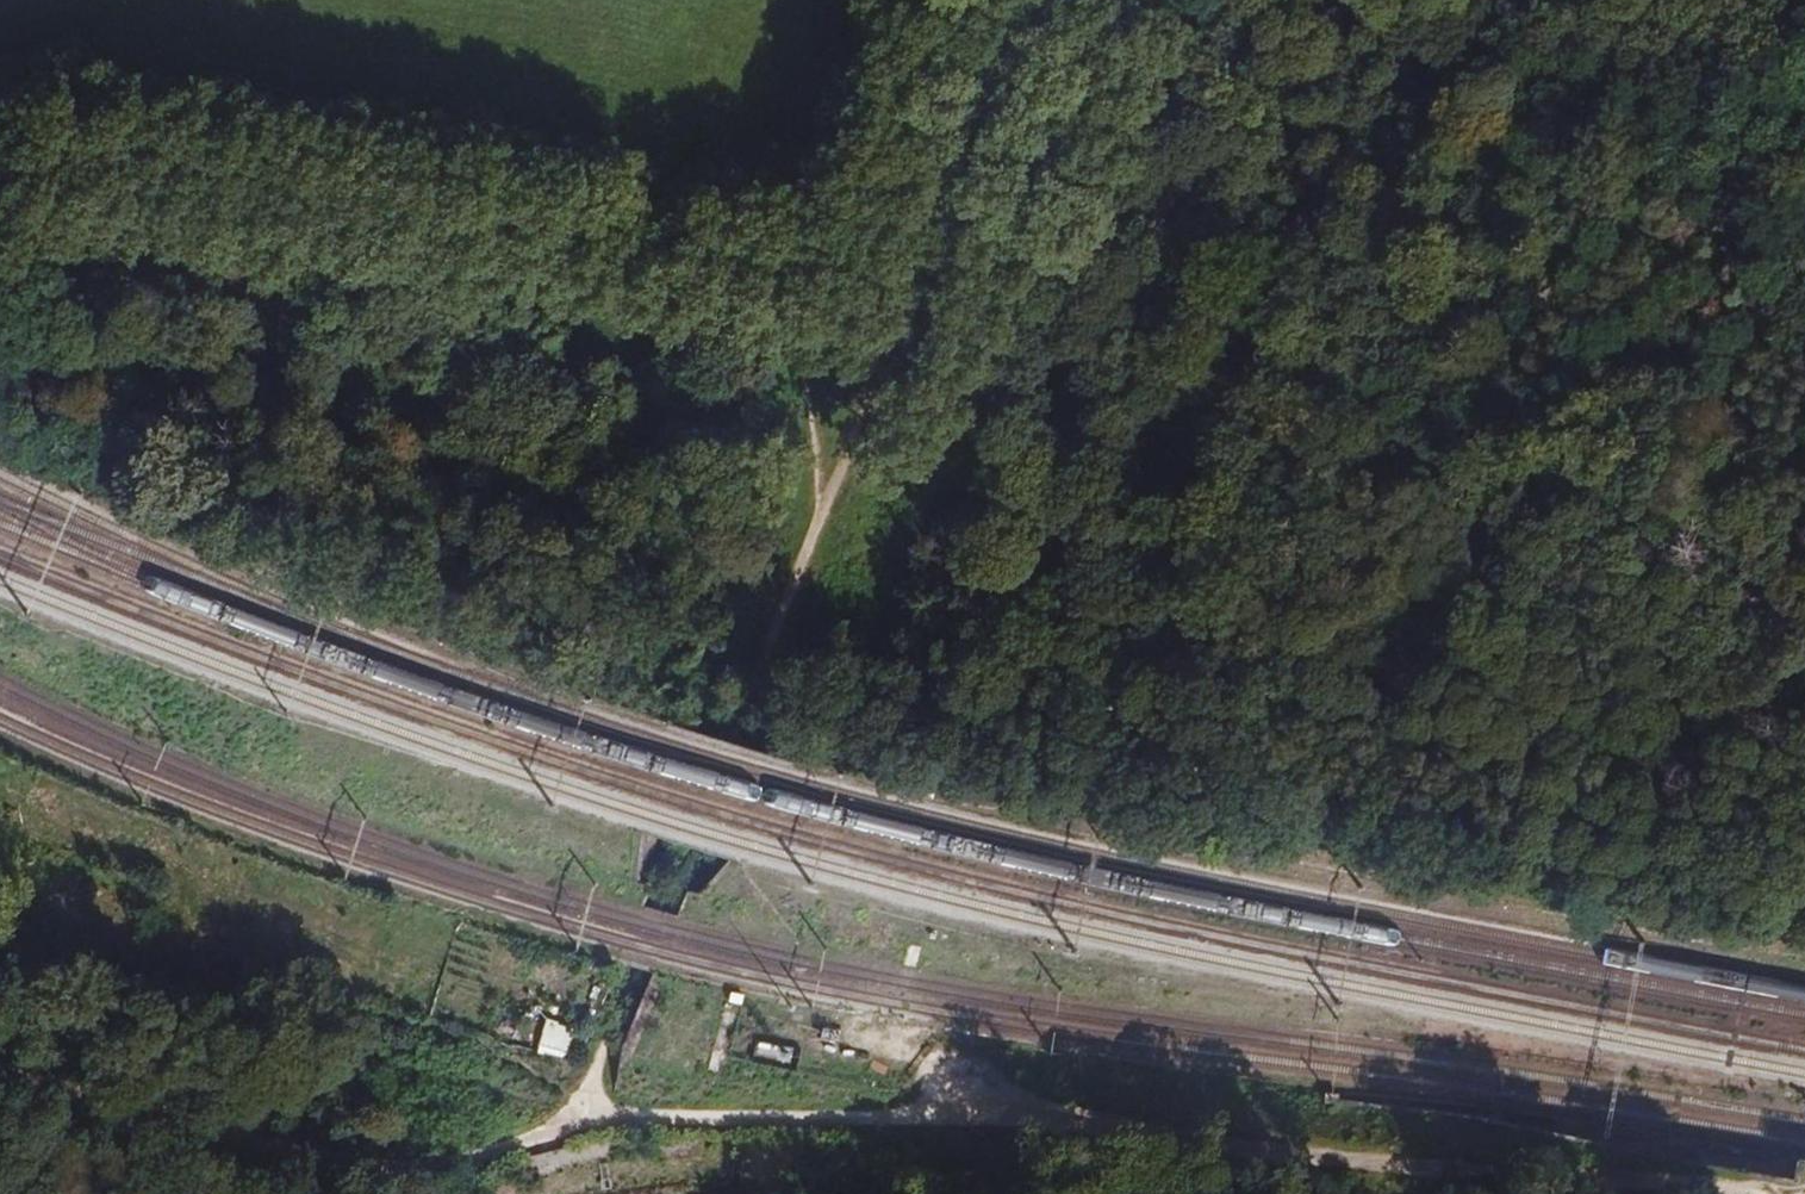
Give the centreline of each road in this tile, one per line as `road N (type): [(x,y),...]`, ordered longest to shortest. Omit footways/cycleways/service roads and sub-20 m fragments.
road 1 (track): [(1754,1191),(1304,1140),(938,1114),(581,1118),(433,1169),(362,1163),(0,1076)]

